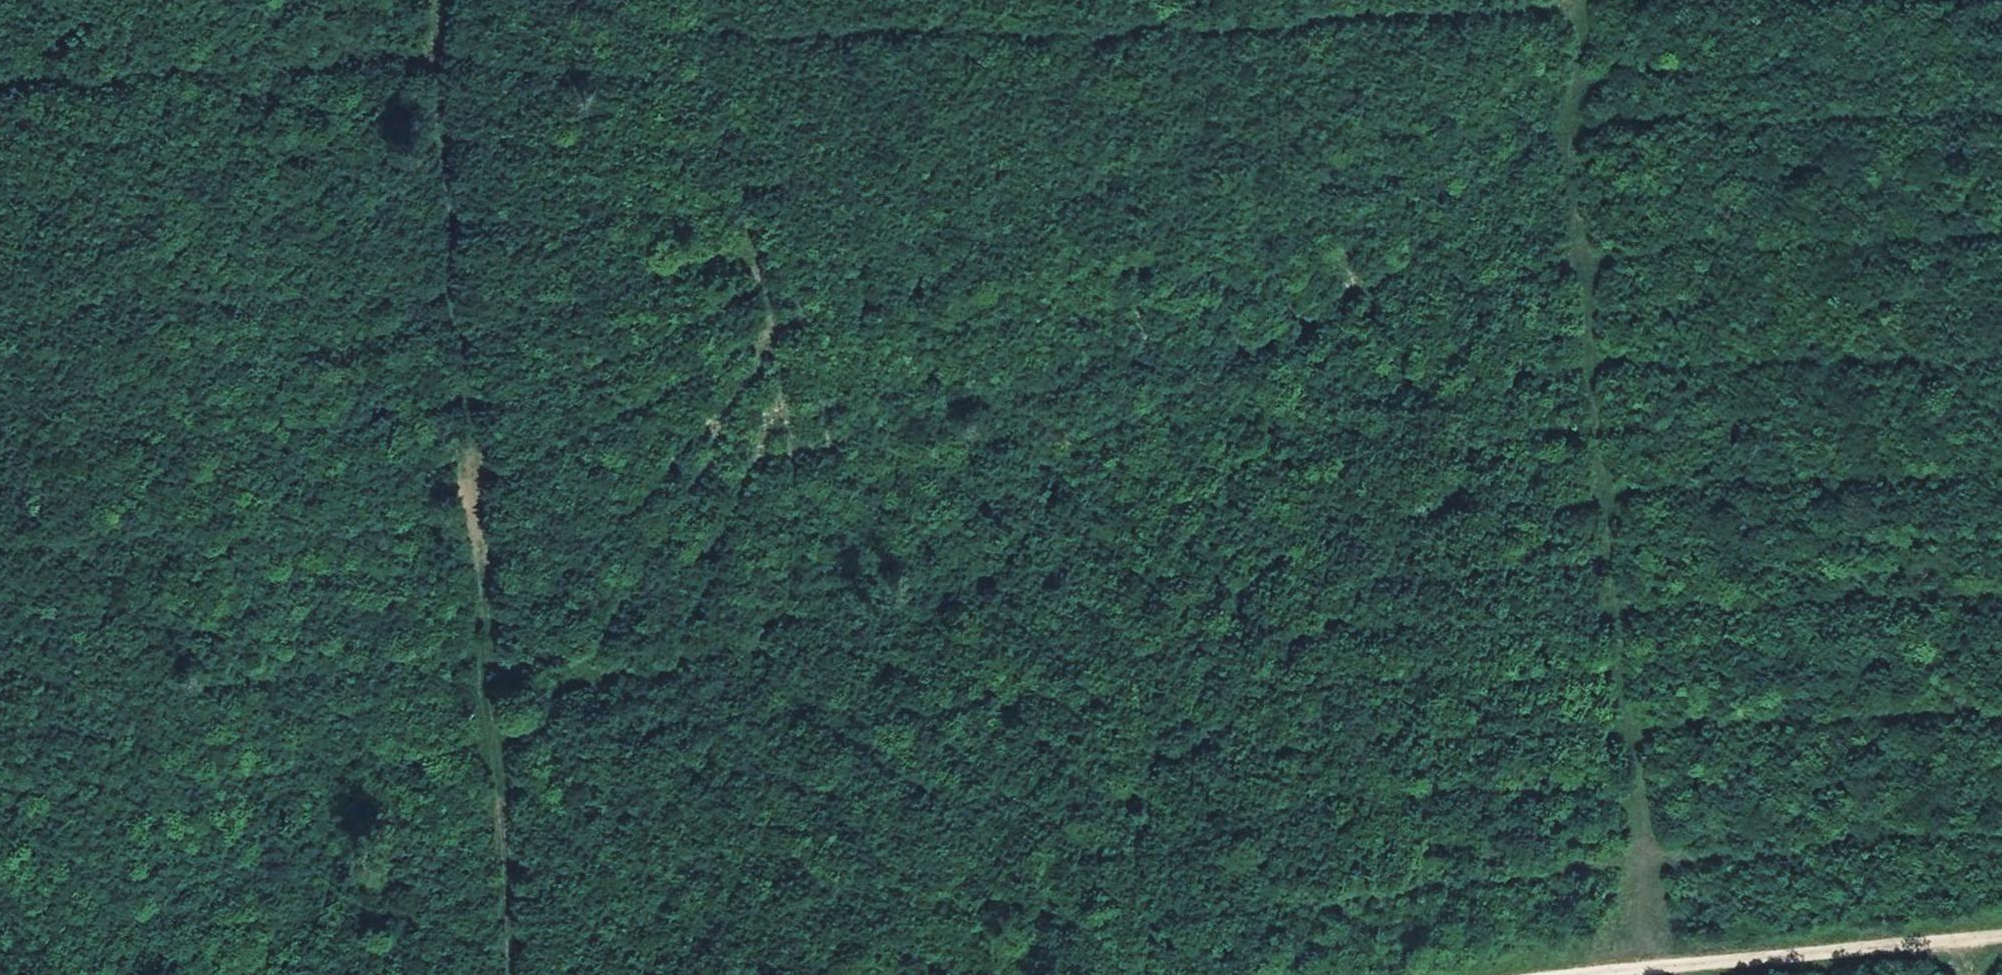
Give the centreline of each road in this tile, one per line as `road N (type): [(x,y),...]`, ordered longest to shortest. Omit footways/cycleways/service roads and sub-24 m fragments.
road 1 (track): [(1643,970),(1566,0)]
road 2 (track): [(1922,941),(1643,970)]
road 3 (track): [(488,823),(390,974)]

